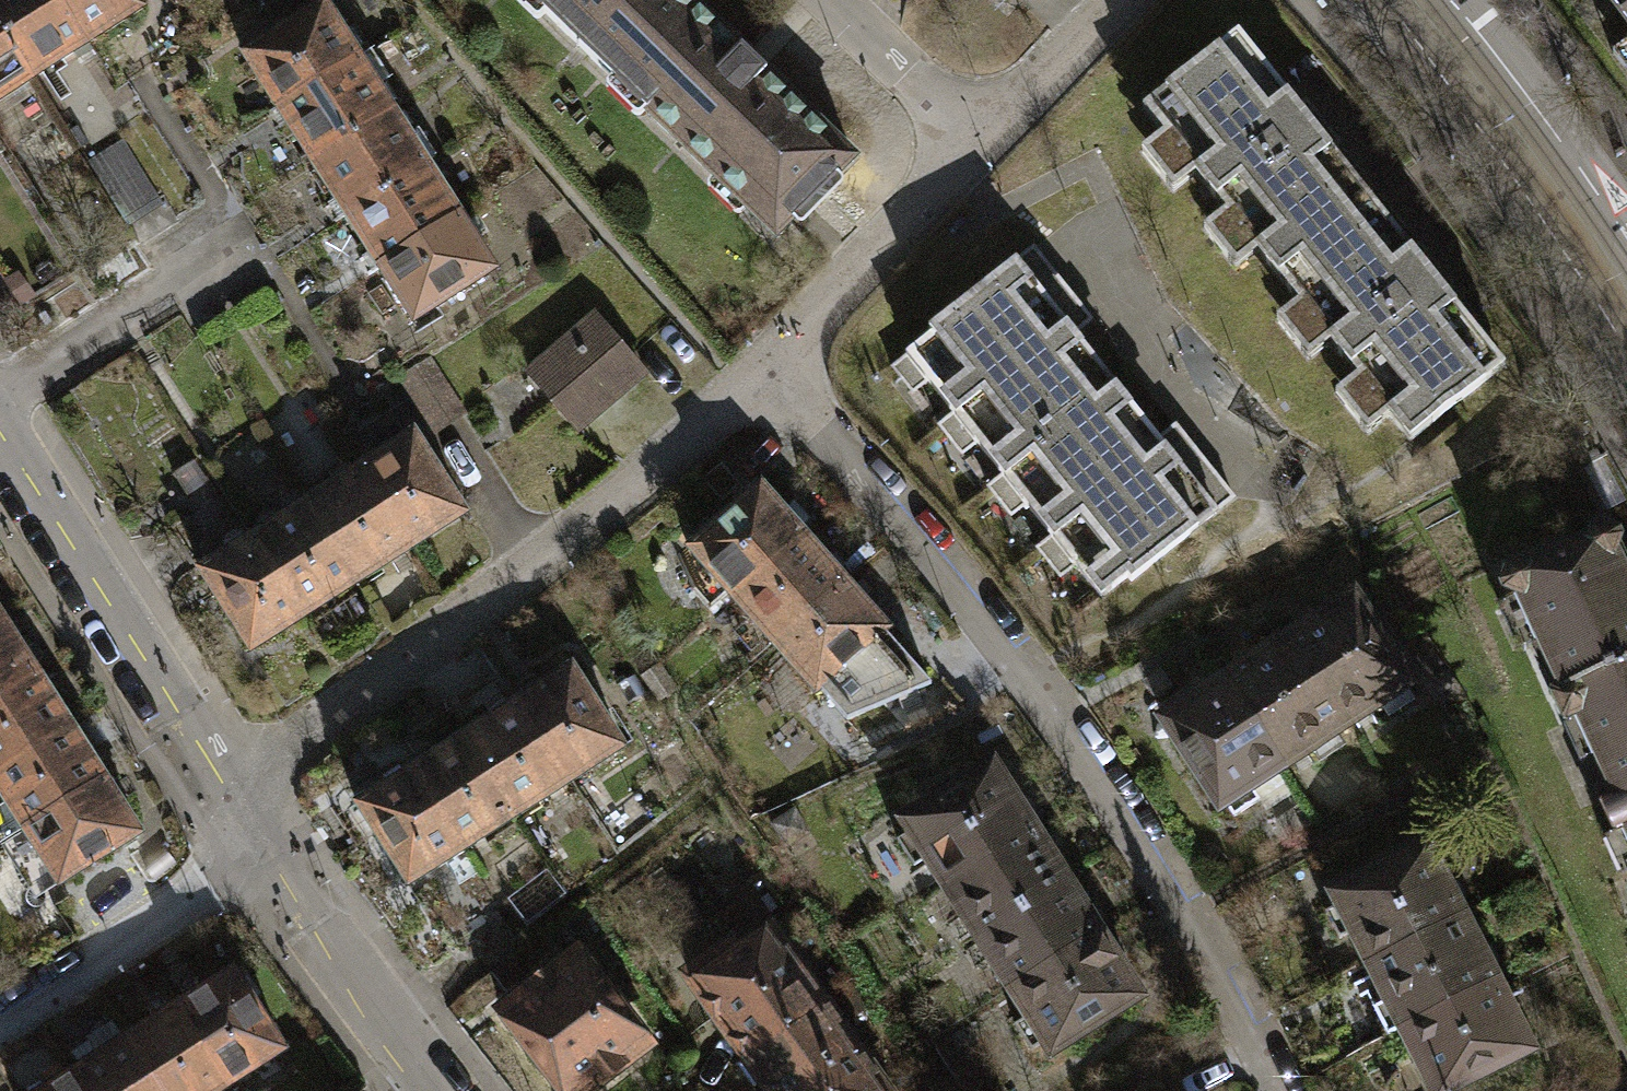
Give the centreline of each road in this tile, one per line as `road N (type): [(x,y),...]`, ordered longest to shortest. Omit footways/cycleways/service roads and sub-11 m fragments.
road 1 (residential): [(767,358),(1039,689),(1215,977),(1274,1090)]
road 2 (residential): [(251,813),(318,729),(655,463),(767,358)]
road 3 (residential): [(251,813),(0,413)]
road 4 (tertiary): [(1626,310),(1563,210),(1398,0)]
road 5 (residential): [(0,1015),(208,883),(251,813)]
road 6 (residential): [(767,358),(973,140)]
road 7 (residential): [(437,1090),(320,920)]
road 8 (residential): [(973,140),(828,0)]
road 9 (residential): [(973,140),(1116,0)]
road 10 (residential): [(320,920),(251,813)]

